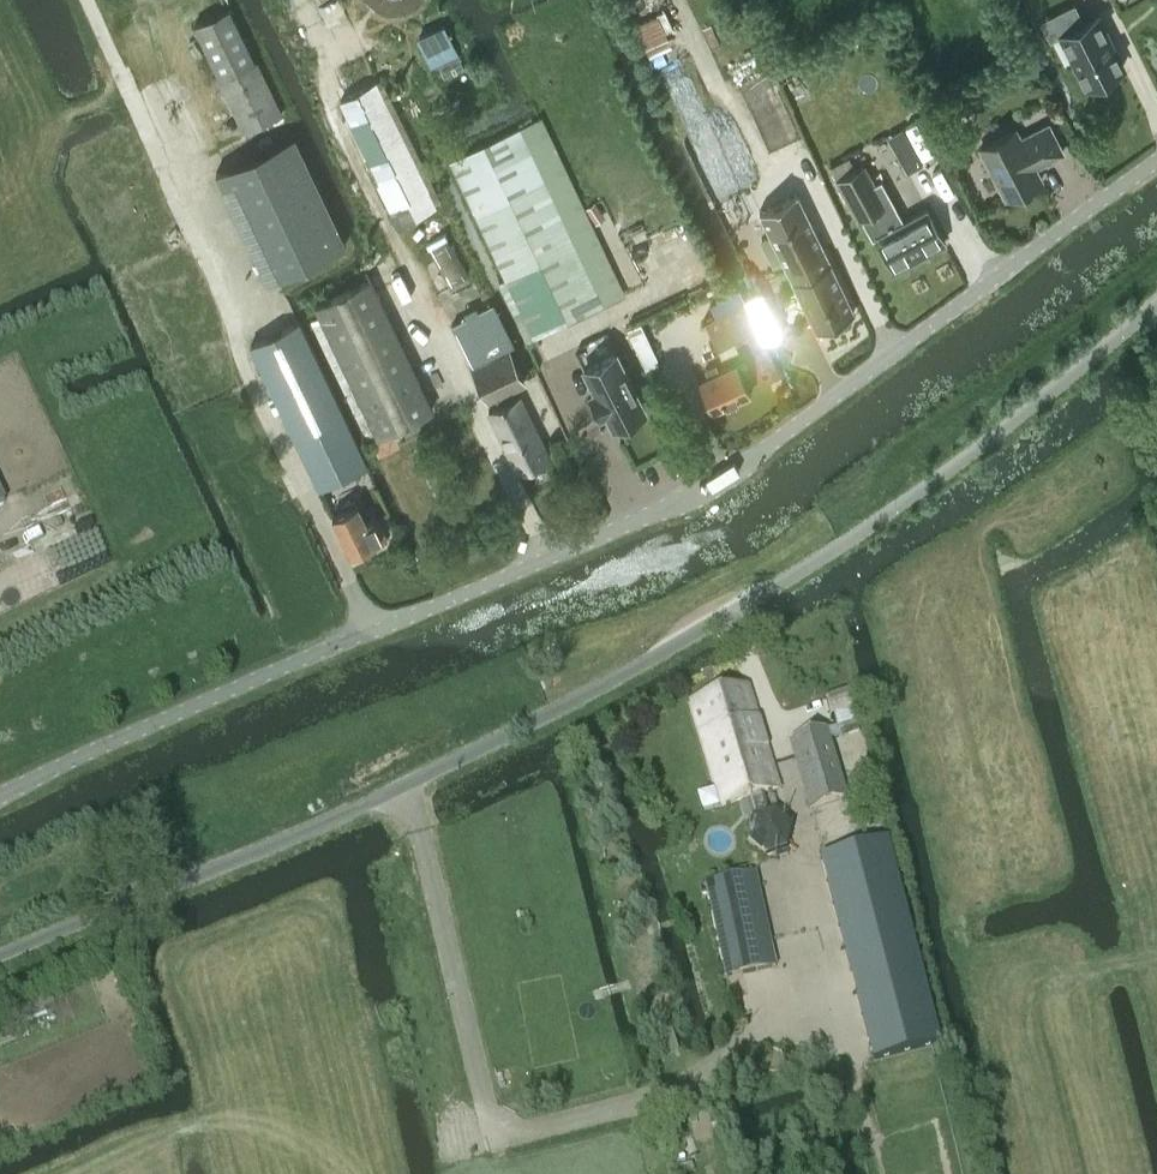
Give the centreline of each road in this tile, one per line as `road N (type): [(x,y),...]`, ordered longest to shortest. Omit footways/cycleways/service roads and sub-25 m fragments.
road 1 (residential): [(1156,302),(901,503),(721,617),(392,791),(0,956)]
road 2 (unclassified): [(0,796),(656,512),(804,420),(1156,161)]
road 3 (track): [(249,370),(89,0)]

